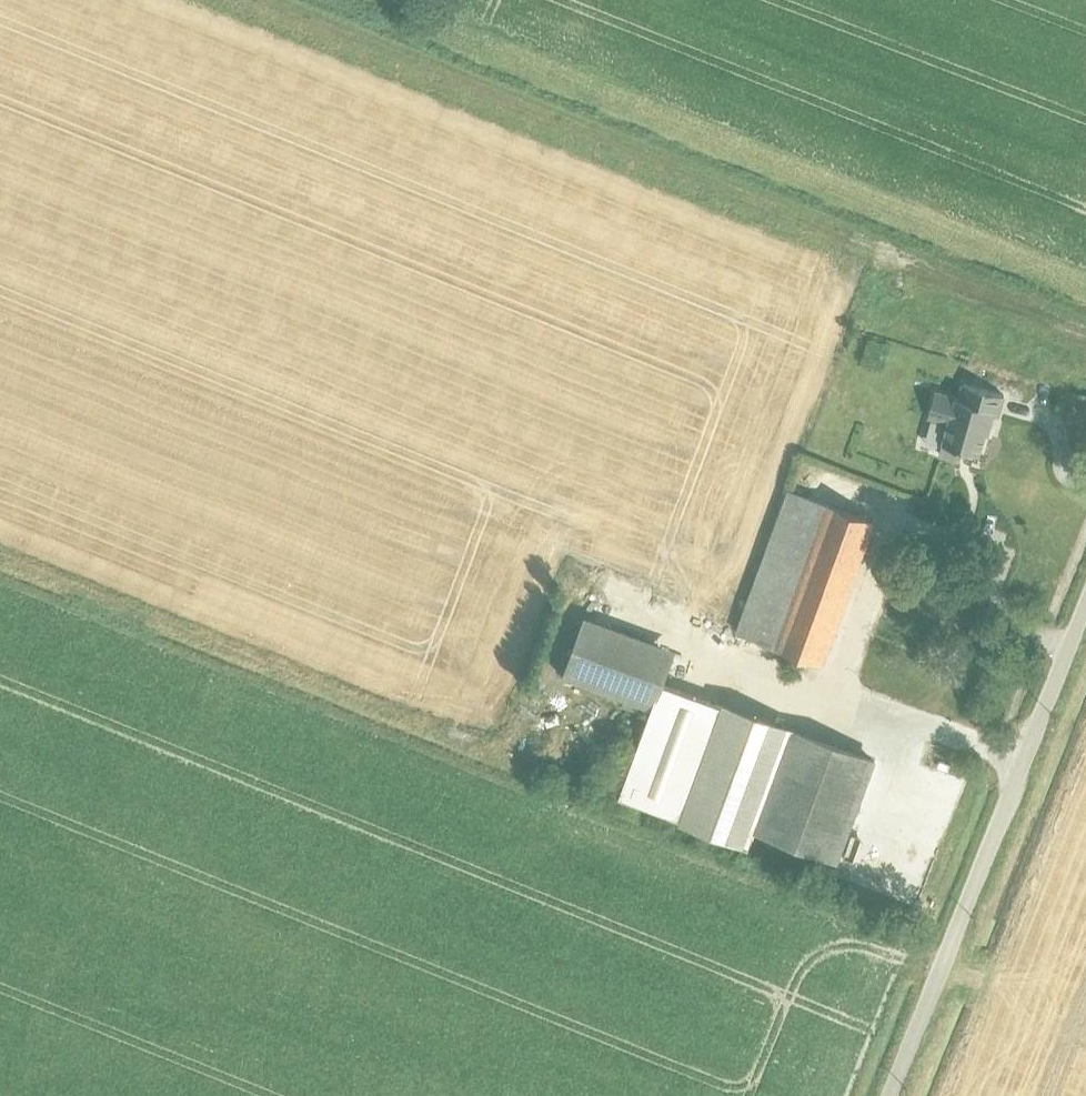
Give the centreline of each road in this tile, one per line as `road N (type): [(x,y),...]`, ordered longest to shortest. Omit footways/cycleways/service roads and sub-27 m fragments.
road 1 (track): [(1085,331),(262,0)]
road 2 (track): [(0,554),(494,743),(533,717),(573,615),(587,609),(610,615)]
road 3 (unclassified): [(890,1095),(1085,604)]

